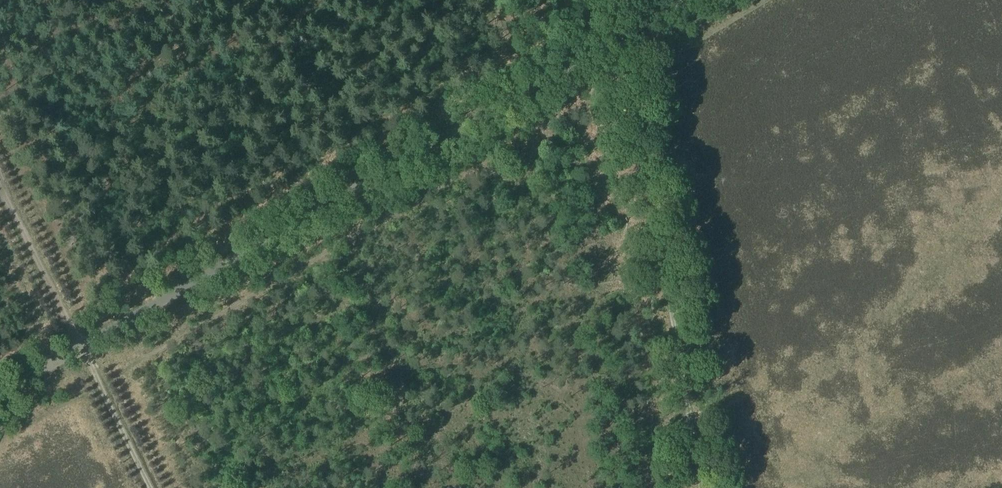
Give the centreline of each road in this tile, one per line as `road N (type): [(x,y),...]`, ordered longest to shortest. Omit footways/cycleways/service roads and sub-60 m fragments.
road 1 (unclassified): [(0,404),(698,0)]
road 2 (track): [(619,0),(704,487)]
road 3 (track): [(85,355),(0,187)]
road 4 (track): [(85,355),(152,487)]

